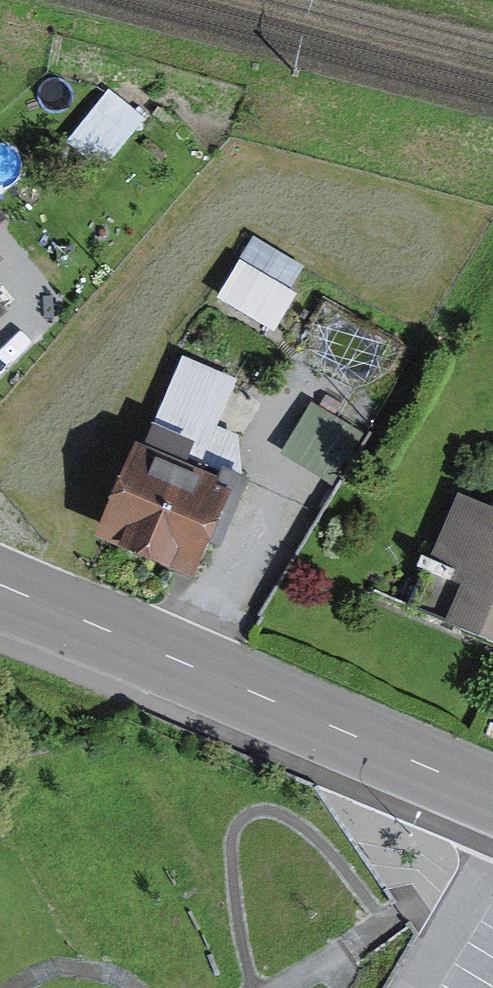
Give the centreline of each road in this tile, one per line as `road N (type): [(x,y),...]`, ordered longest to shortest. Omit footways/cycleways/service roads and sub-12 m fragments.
road 1 (primary): [(492,792),(0,585)]
road 2 (residential): [(492,850),(414,987)]

